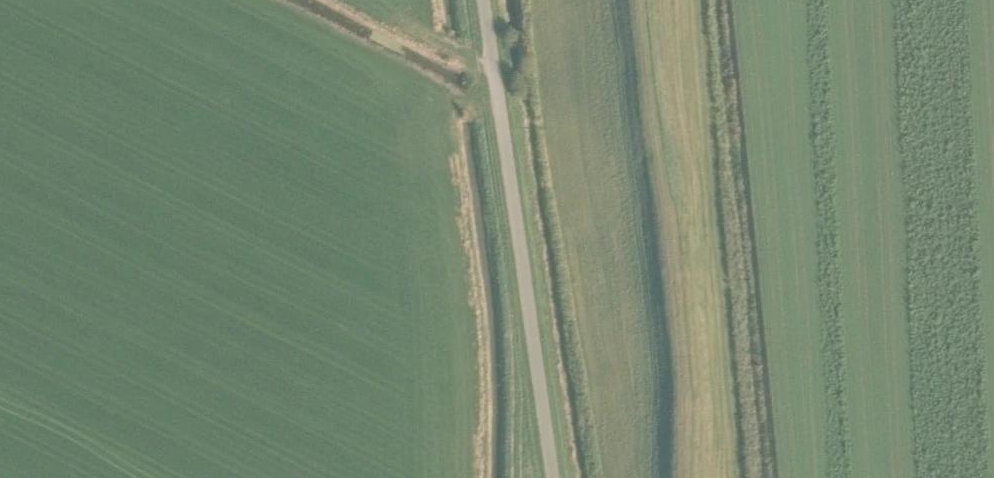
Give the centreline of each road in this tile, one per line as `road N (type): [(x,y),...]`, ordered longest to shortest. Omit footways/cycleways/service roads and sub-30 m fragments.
road 1 (unclassified): [(552,477),(482,0)]

